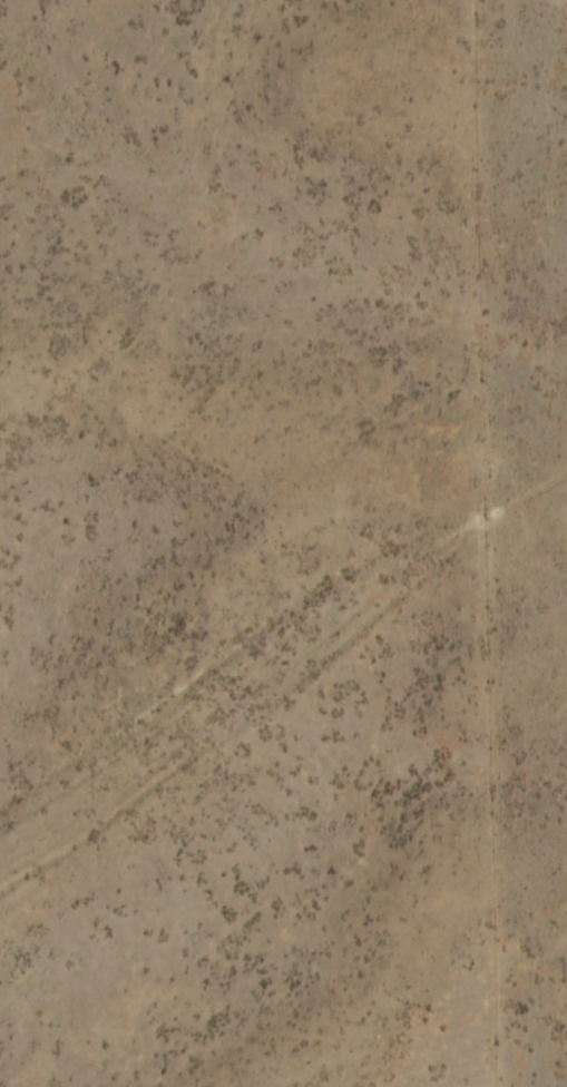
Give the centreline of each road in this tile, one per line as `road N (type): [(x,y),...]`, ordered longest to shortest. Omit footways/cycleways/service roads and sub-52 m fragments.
road 1 (track): [(566,427),(0,827)]
road 2 (track): [(566,478),(555,48),(566,23)]

